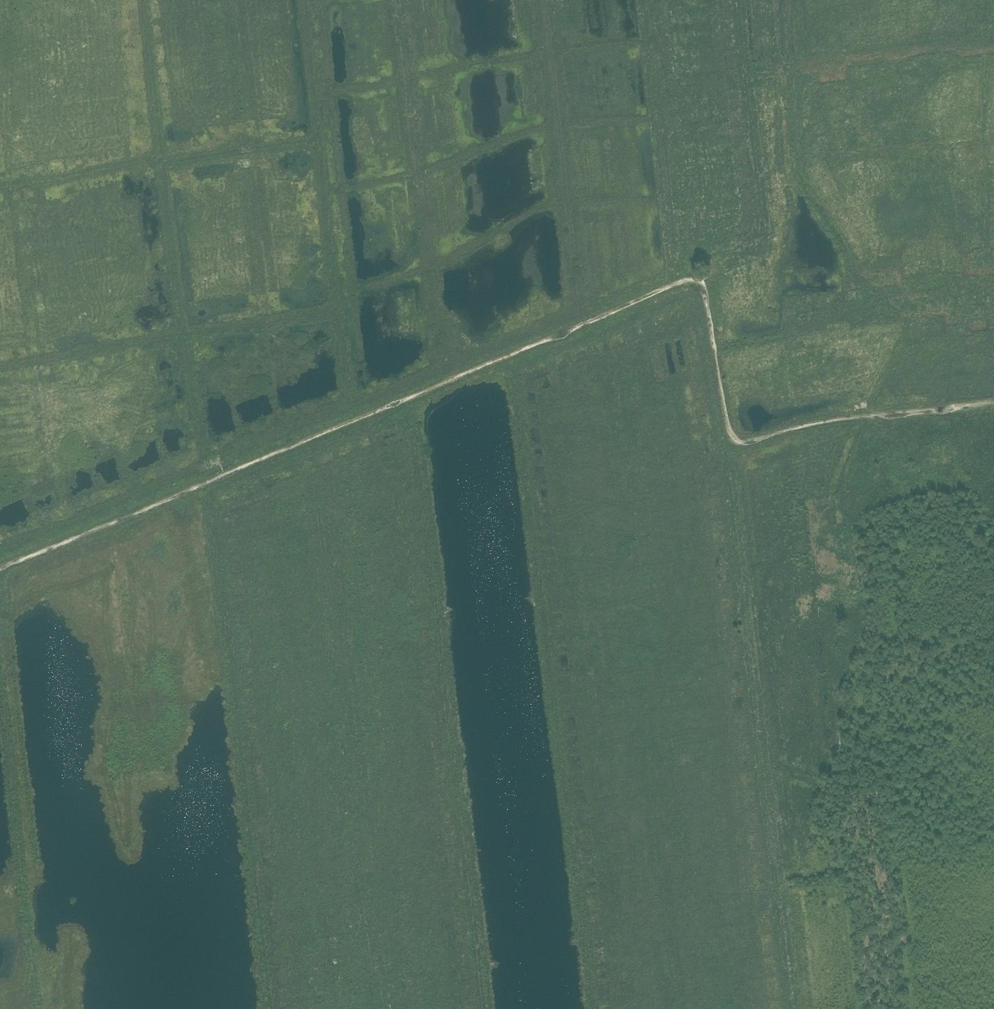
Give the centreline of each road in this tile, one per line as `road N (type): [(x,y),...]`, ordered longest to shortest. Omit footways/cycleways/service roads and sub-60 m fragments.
road 1 (track): [(0,569),(681,282),(705,290),(729,435),(740,441),(848,418),(993,403)]

